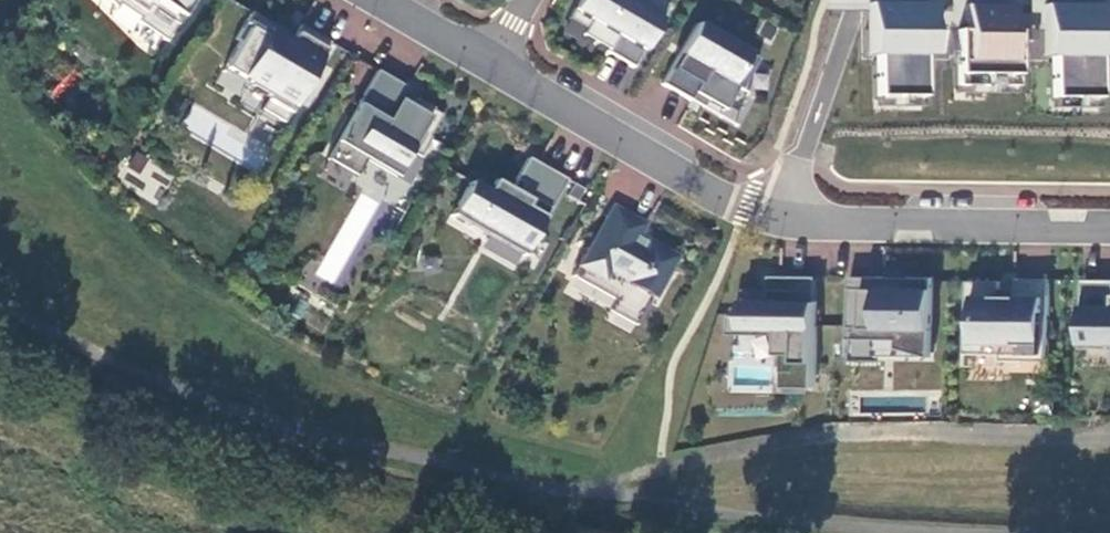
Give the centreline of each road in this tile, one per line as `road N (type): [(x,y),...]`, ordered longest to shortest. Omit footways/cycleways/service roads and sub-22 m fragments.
road 1 (residential): [(491,61),(747,203),(830,220),(1109,225)]
road 2 (residential): [(386,0),(491,61)]

